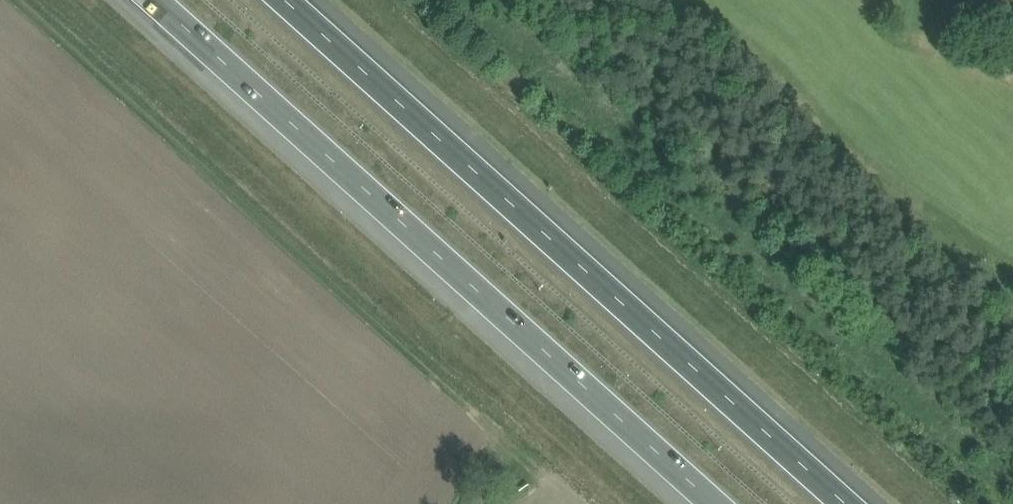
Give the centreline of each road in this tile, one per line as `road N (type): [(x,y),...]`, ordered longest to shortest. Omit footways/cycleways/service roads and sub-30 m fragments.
road 1 (motorway): [(156,0),(721,503)]
road 2 (motorway): [(850,503),(286,0)]
road 3 (track): [(477,503),(501,463),(503,443),(12,0)]

